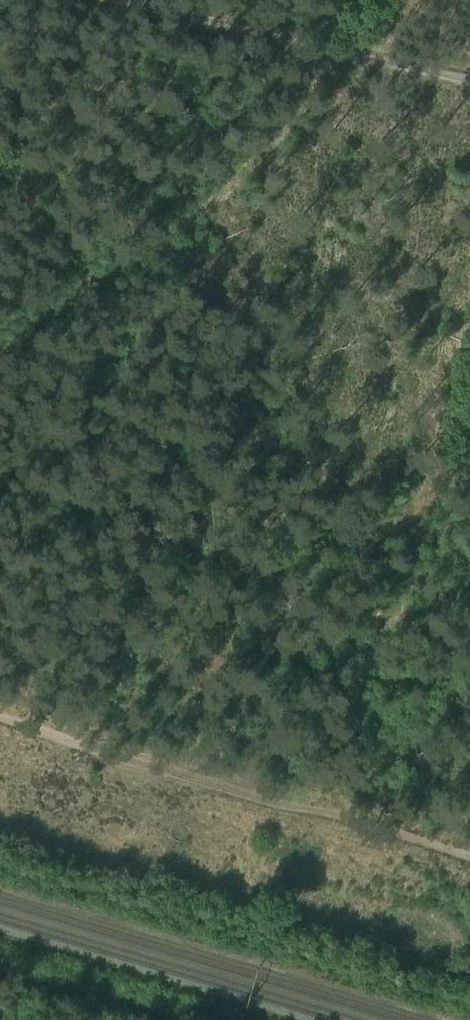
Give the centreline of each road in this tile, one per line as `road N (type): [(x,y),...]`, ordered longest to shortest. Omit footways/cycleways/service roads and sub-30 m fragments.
road 1 (track): [(469,853),(117,758),(0,717)]
road 2 (track): [(125,0),(469,83)]

